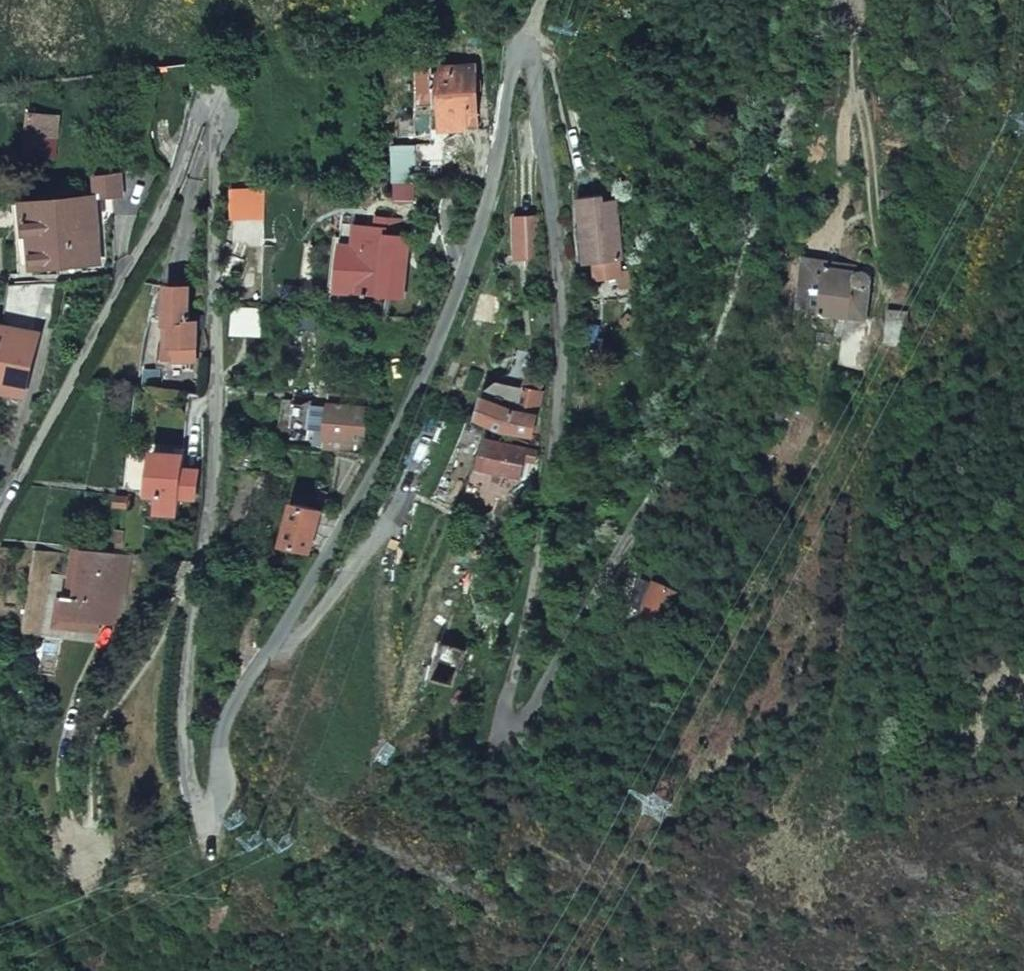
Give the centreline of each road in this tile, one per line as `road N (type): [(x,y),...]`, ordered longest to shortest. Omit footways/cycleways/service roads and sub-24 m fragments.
road 1 (residential): [(0,512),(167,195),(198,112),(211,97),(226,101),(229,129),(217,142),(216,472),(189,763),(195,814),(209,821),(221,806),(222,735),(423,390),(487,218),(513,53),(523,42),(534,59),(563,376),(550,550),(495,736),(501,747),(516,741),(673,472),(741,301),(843,0)]

